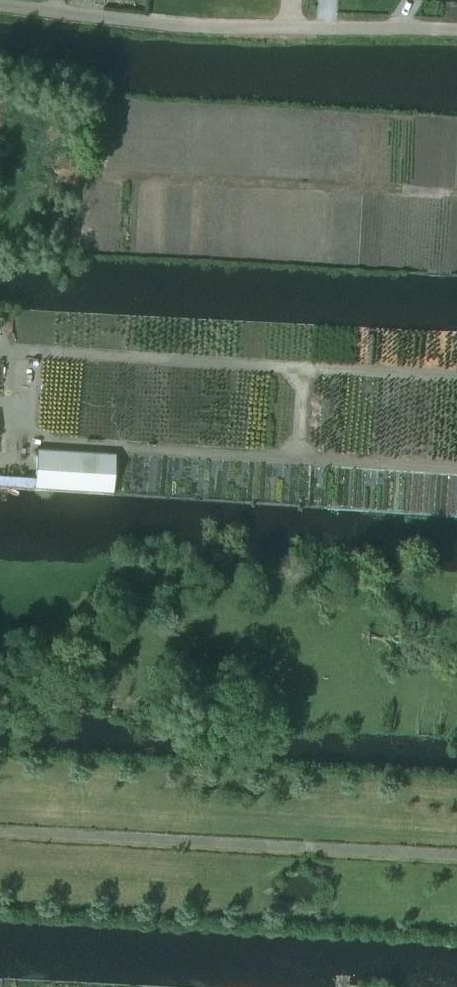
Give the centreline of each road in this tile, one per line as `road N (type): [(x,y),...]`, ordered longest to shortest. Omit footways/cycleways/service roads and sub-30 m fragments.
road 1 (unclassified): [(456,32),(190,26),(0,5)]

